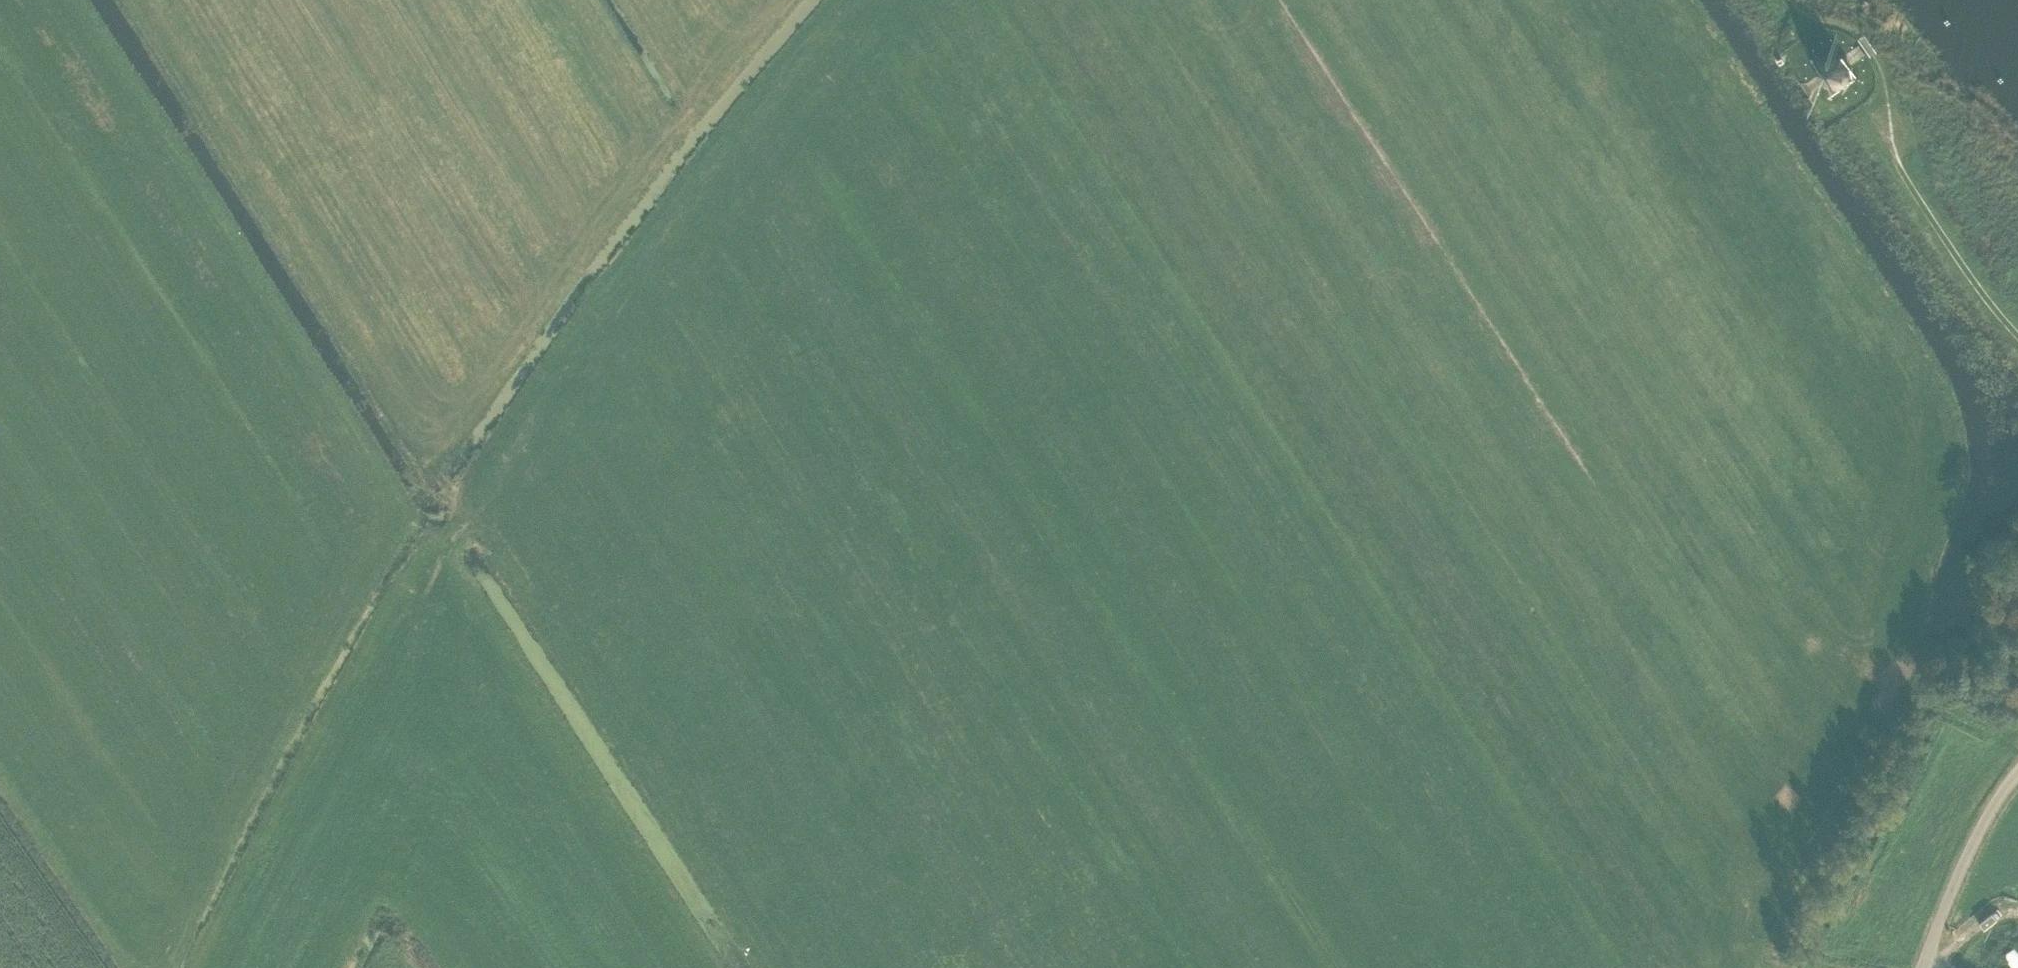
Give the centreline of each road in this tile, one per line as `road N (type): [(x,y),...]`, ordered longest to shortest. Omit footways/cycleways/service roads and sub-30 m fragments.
road 1 (track): [(2017,341),(1885,147),(1877,59)]
road 2 (unclassified): [(1925,967),(1990,811),(2017,780)]

